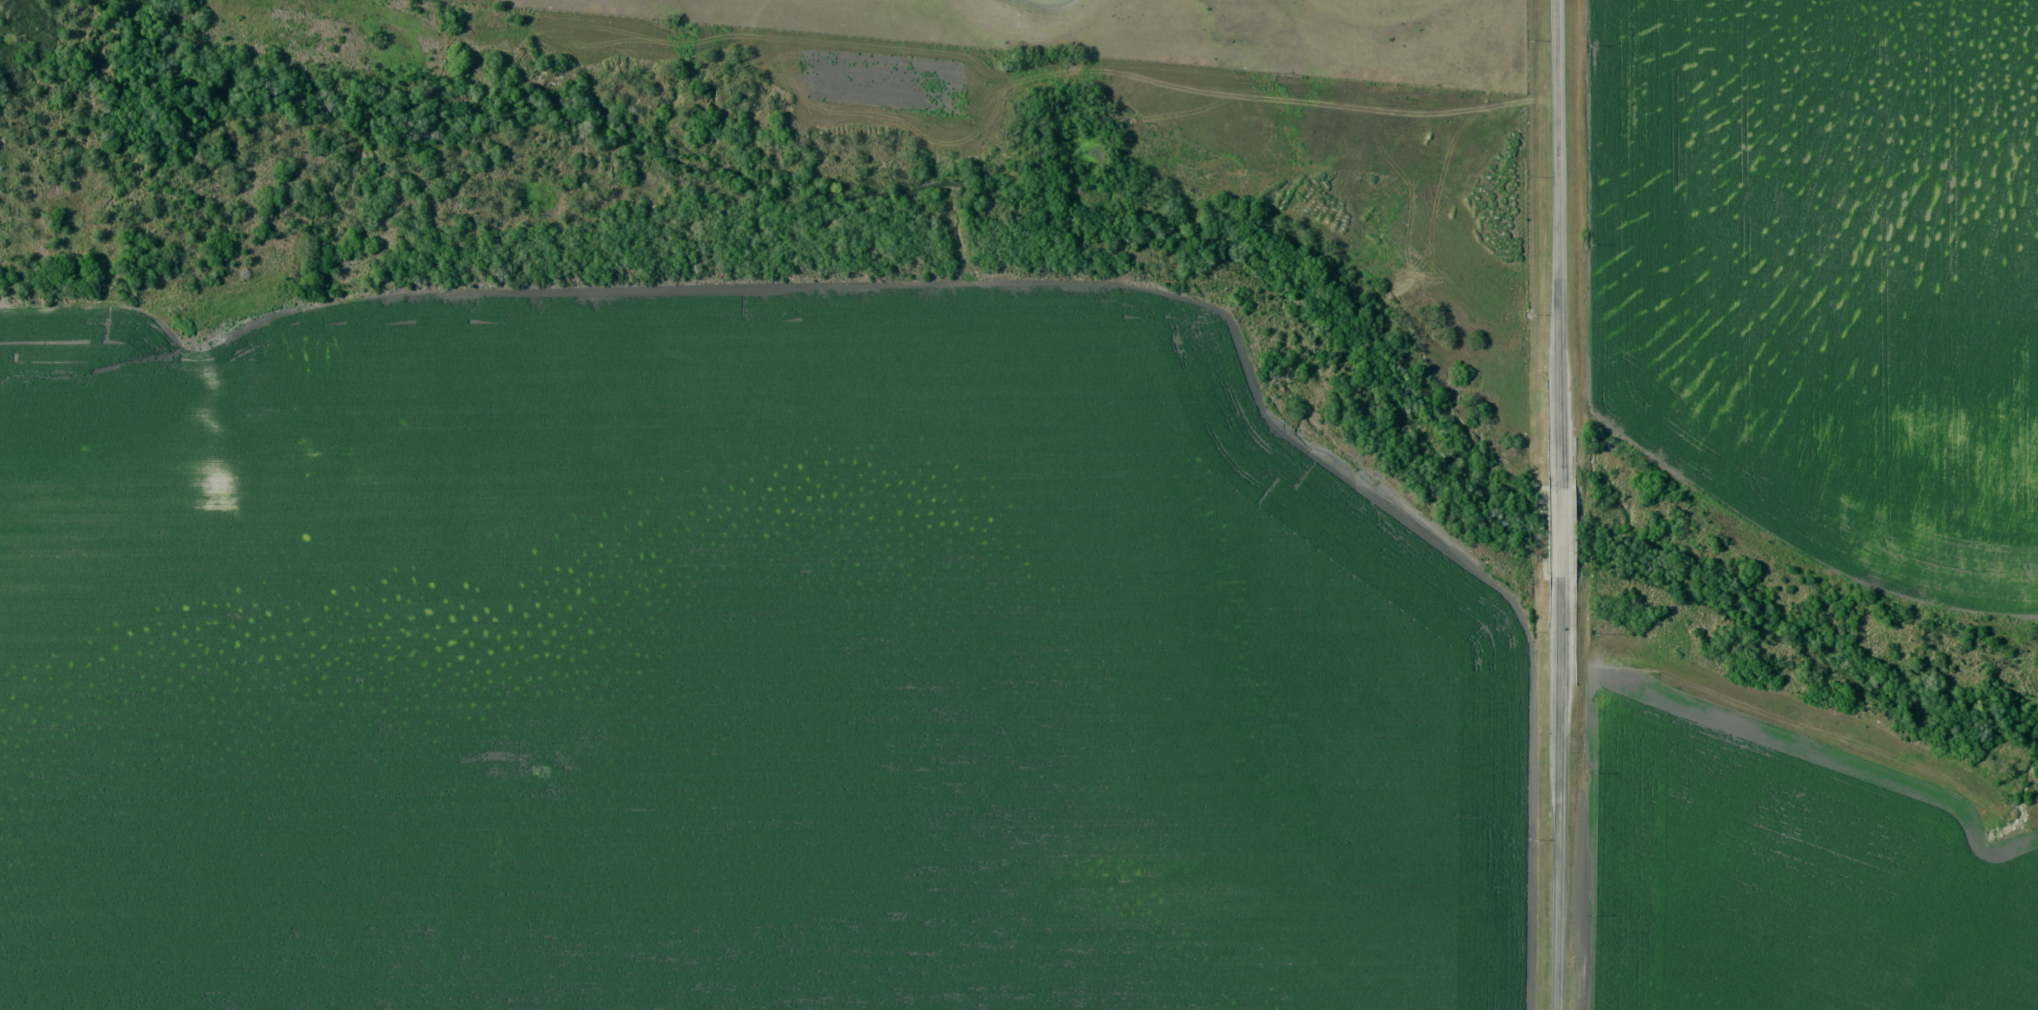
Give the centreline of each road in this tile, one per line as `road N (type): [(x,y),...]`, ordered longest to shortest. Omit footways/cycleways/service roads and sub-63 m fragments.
road 1 (secondary): [(1558,0),(1559,490)]
road 2 (secondary): [(1560,575),(1559,1009)]

